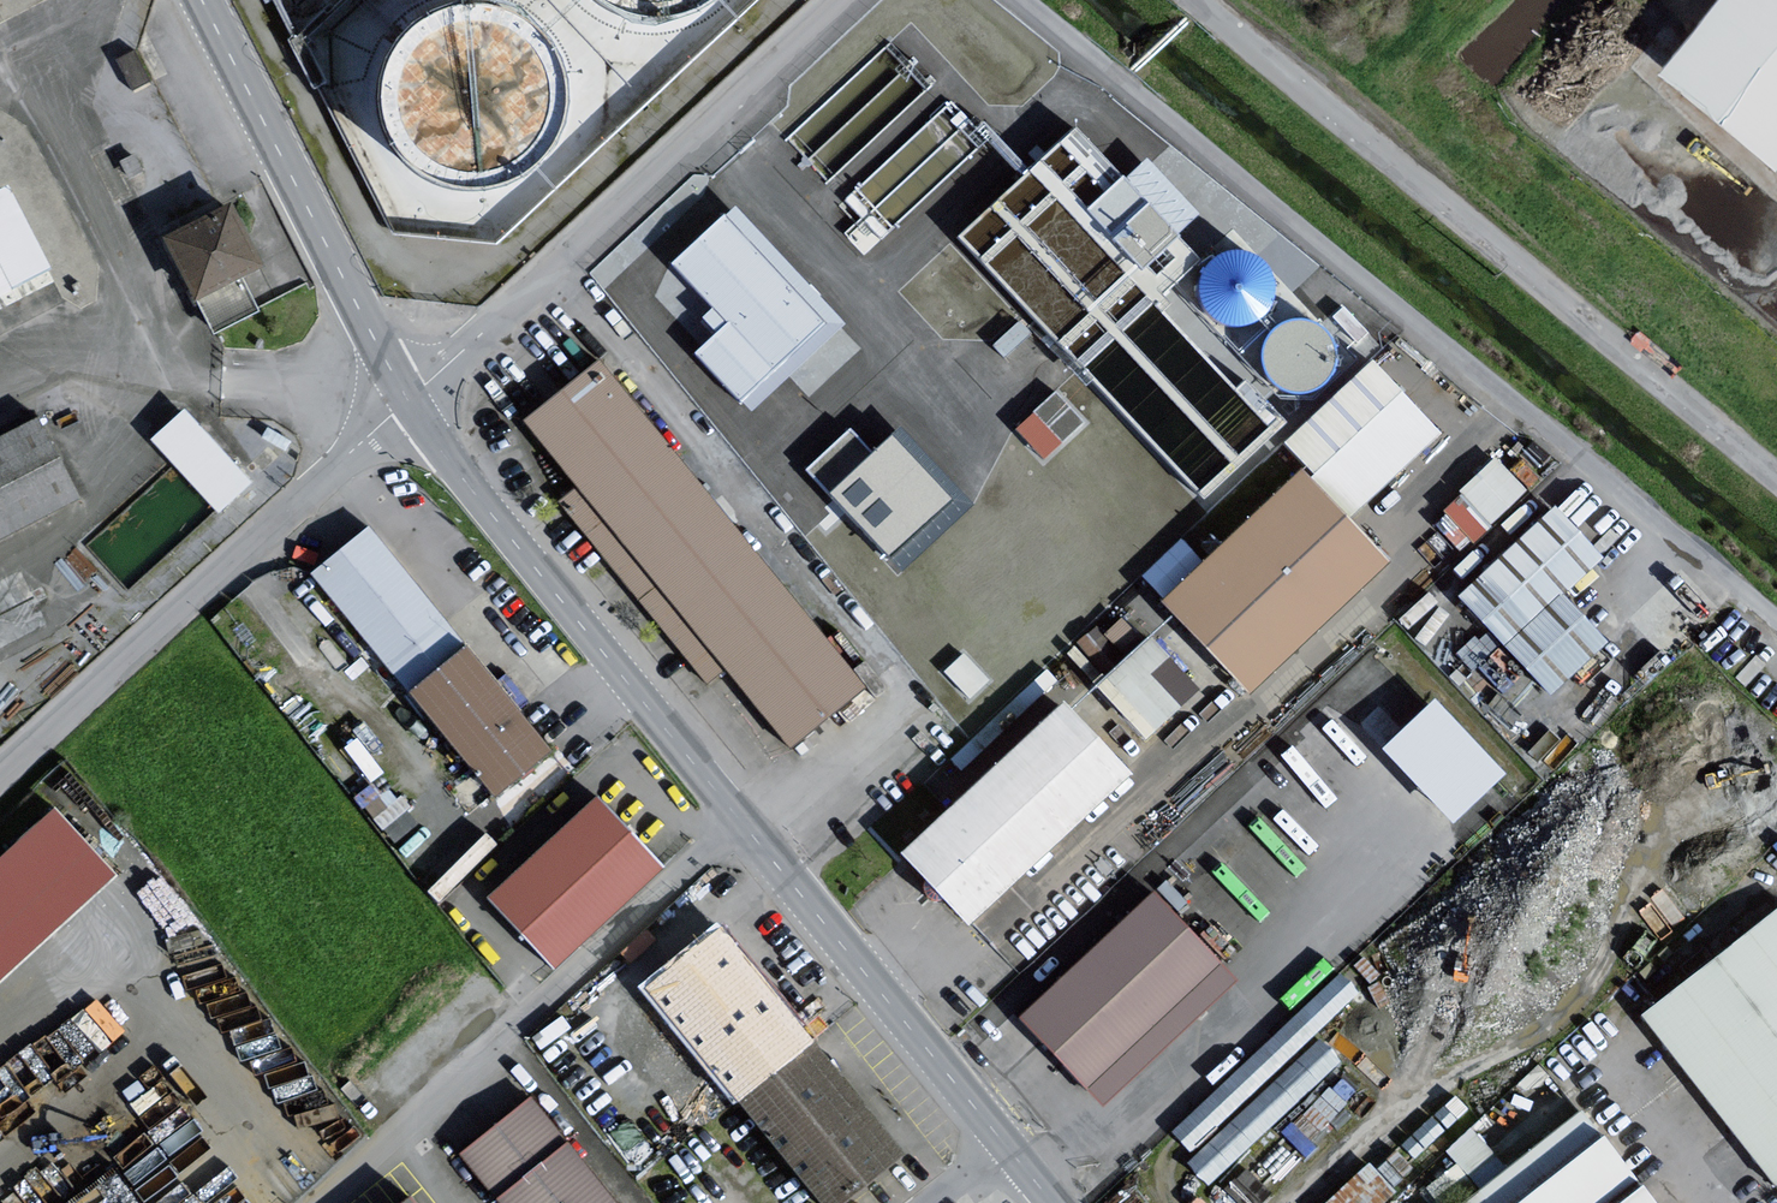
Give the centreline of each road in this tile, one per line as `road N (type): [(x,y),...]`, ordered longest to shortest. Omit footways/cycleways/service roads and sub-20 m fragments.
road 1 (tertiary): [(1050,1202),(537,569),(408,396)]
road 2 (unclassified): [(1776,484),(1195,0)]
road 3 (unclassified): [(841,0),(408,396)]
road 4 (unclassified): [(408,396),(0,765)]
road 5 (tertiary): [(408,396),(191,0)]

